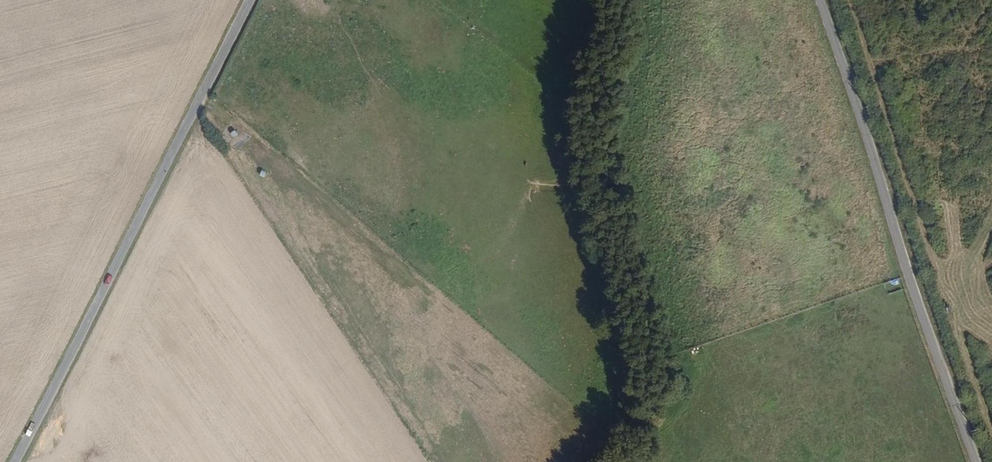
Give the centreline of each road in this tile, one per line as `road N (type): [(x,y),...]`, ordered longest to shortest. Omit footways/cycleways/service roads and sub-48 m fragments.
road 1 (unclassified): [(258,0),(5,461)]
road 2 (tertiary): [(979,461),(822,0)]

